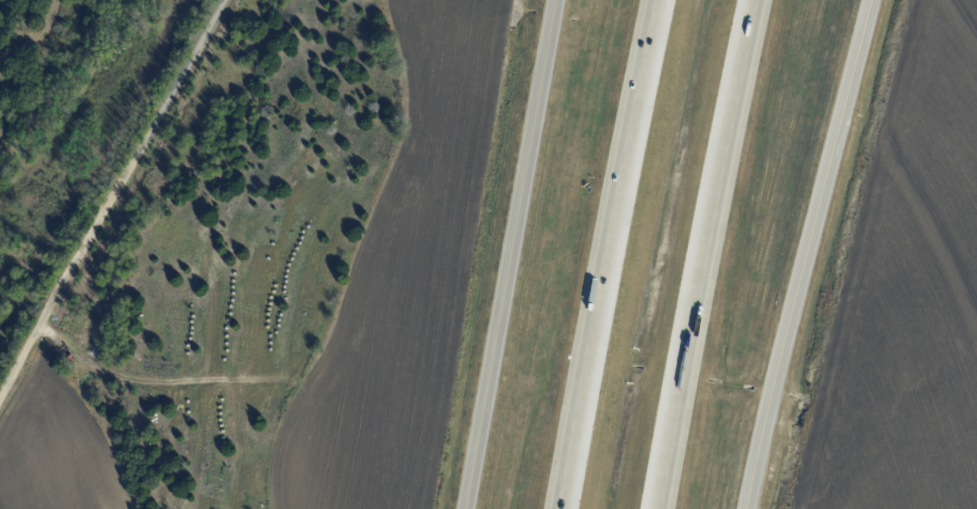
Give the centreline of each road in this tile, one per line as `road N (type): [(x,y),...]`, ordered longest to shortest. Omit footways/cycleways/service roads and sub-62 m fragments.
road 1 (tertiary): [(747,508),(874,0)]
road 2 (motorway): [(662,508),(761,0)]
road 3 (motorway): [(661,0),(564,508)]
road 4 (tertiary): [(554,0),(465,508)]
road 5 (residential): [(223,0),(0,399)]

